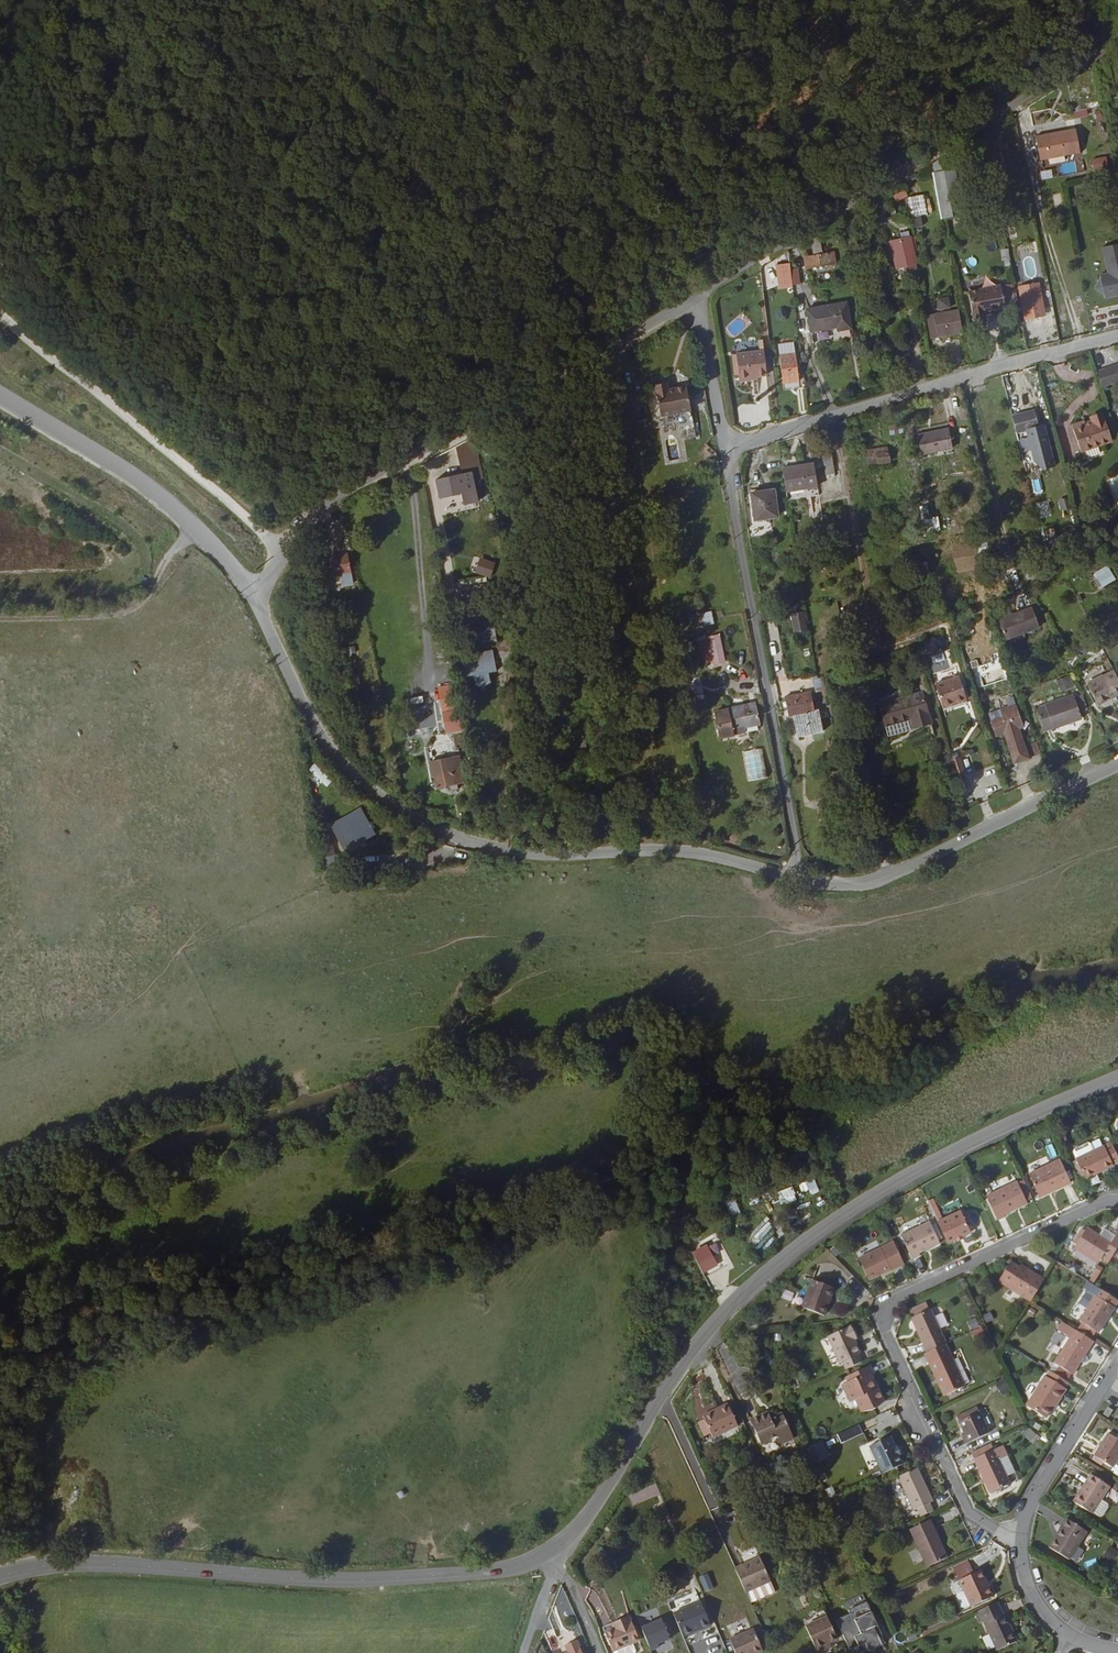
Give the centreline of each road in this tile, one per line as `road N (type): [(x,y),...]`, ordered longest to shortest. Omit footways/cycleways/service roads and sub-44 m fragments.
road 1 (tertiary): [(1117,1077),(931,1162),(753,1284),(707,1330),(583,1523),(557,1548)]
road 2 (residential): [(799,878),(666,850),(501,850),(408,815),(331,754),(254,599)]
road 3 (tertiary): [(557,1548),(514,1568),(435,1577),(347,1580),(59,1565),(0,1576)]
road 4 (residential): [(694,295),(340,493),(309,520),(254,599)]
road 5 (residential): [(1021,1542),(969,1512),(883,1321),(898,1298),(1117,1202)]
road 6 (residential): [(1117,40),(694,295)]
road 7 (residential): [(799,878),(726,450)]
road 8 (residential): [(1117,334),(726,450)]
road 9 (track): [(0,310),(264,533),(284,562)]
road 10 (residential): [(1117,765),(901,870),(861,882),(799,878)]
road 11 (residential): [(254,599),(227,559),(164,499),(0,395)]
road 12 (residential): [(1117,1364),(1034,1499),(1021,1542)]
road 13 (residential): [(694,295),(726,450)]

